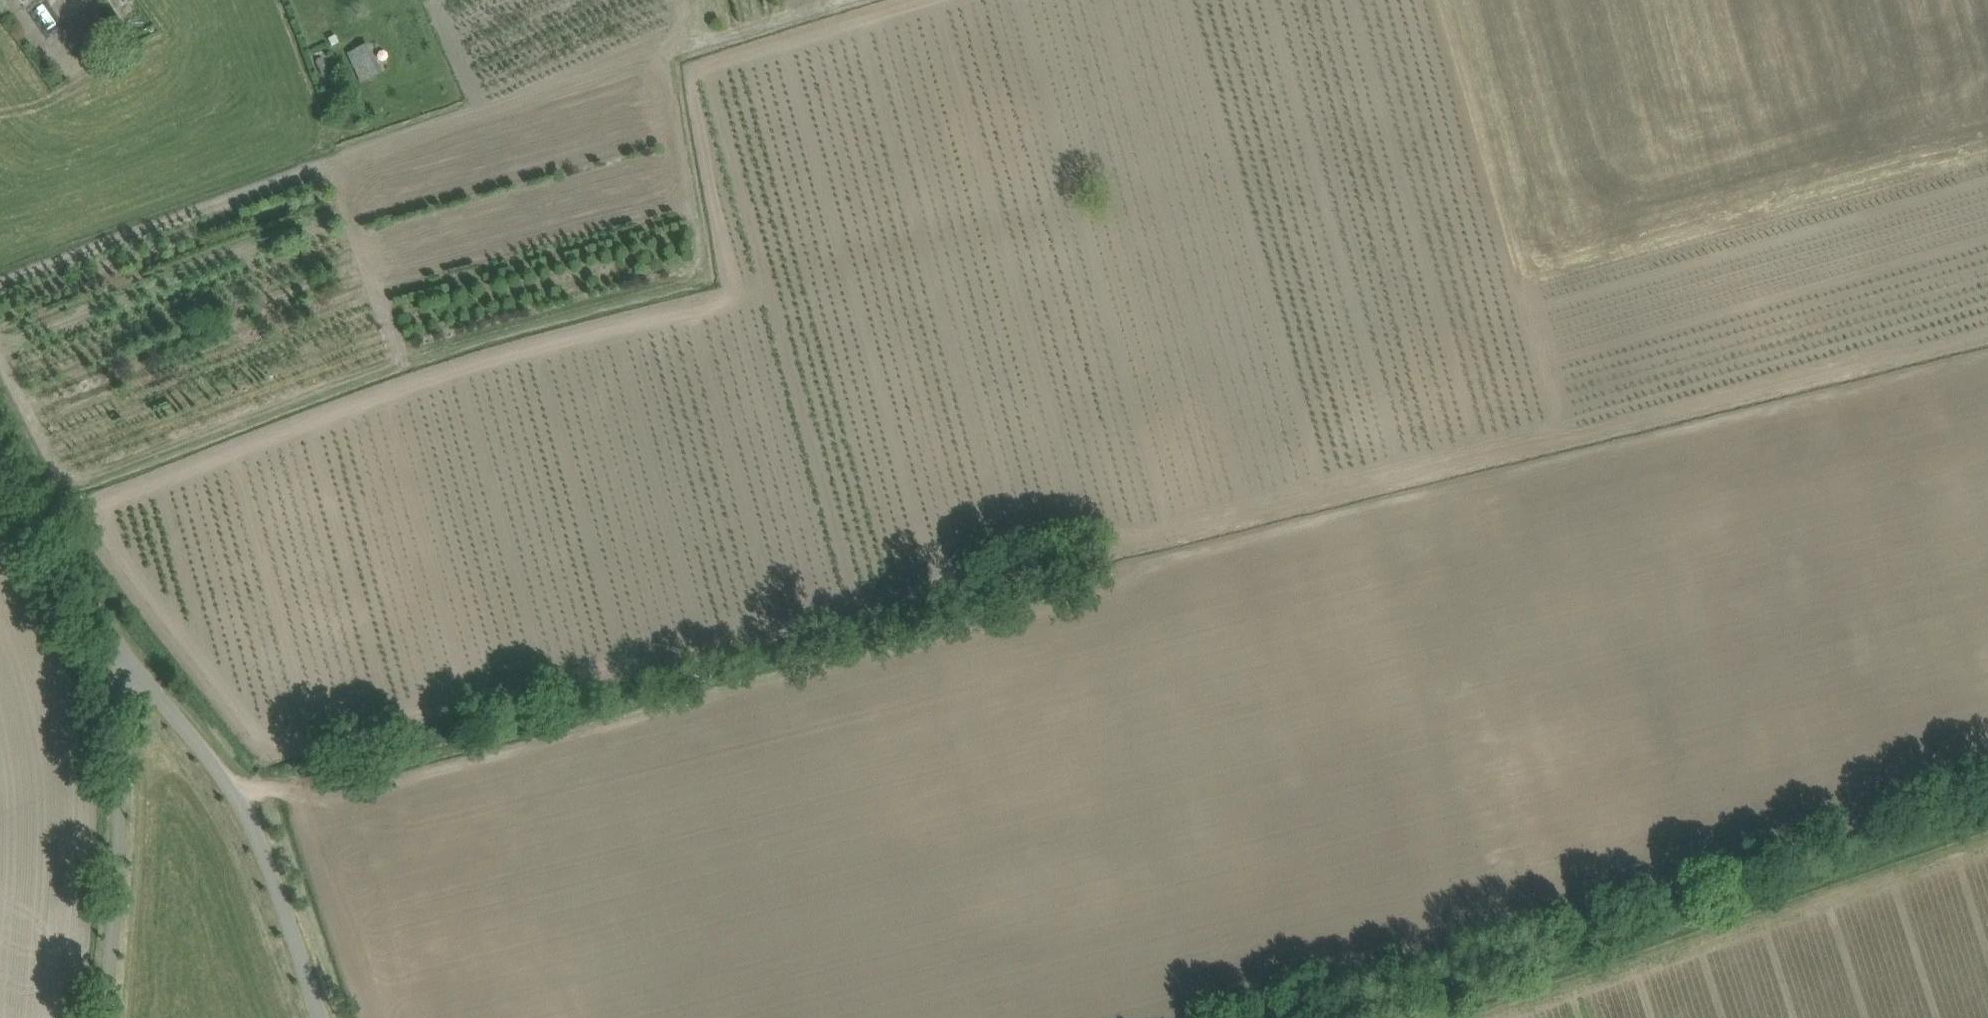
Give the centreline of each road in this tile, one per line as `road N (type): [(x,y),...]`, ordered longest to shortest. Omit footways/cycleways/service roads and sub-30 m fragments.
road 1 (track): [(237,798),(267,790),(318,802),(346,799),(1106,593),(1181,557),(1987,357)]
road 2 (unclassified): [(321,1017),(267,848),(208,750),(86,595)]
road 3 (unclassified): [(106,1017),(120,826),(109,706),(86,595)]
road 4 (unclassified): [(86,595),(0,436)]

